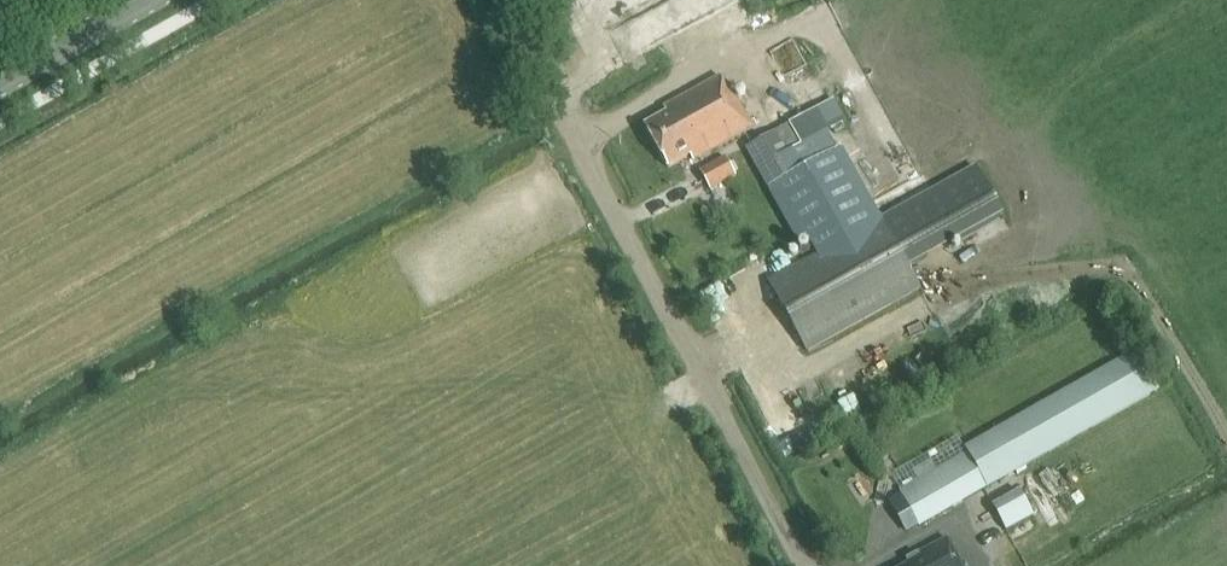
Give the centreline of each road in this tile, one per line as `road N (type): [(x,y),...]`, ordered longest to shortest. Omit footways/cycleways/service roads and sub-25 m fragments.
road 1 (track): [(503,0),(810,565)]
road 2 (secondary): [(0,88),(156,0)]

